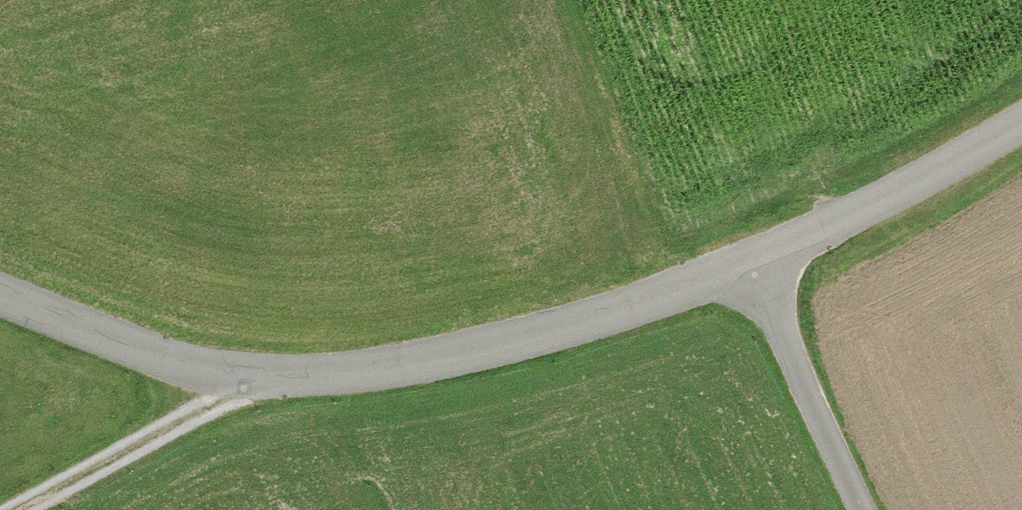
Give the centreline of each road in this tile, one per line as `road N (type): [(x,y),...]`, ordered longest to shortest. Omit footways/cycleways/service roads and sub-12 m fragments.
road 1 (unclassified): [(0,292),(254,382),(371,372),(563,328),(752,263),(1021,111)]
road 2 (track): [(254,382),(16,509)]
road 3 (track): [(858,509),(752,263)]

